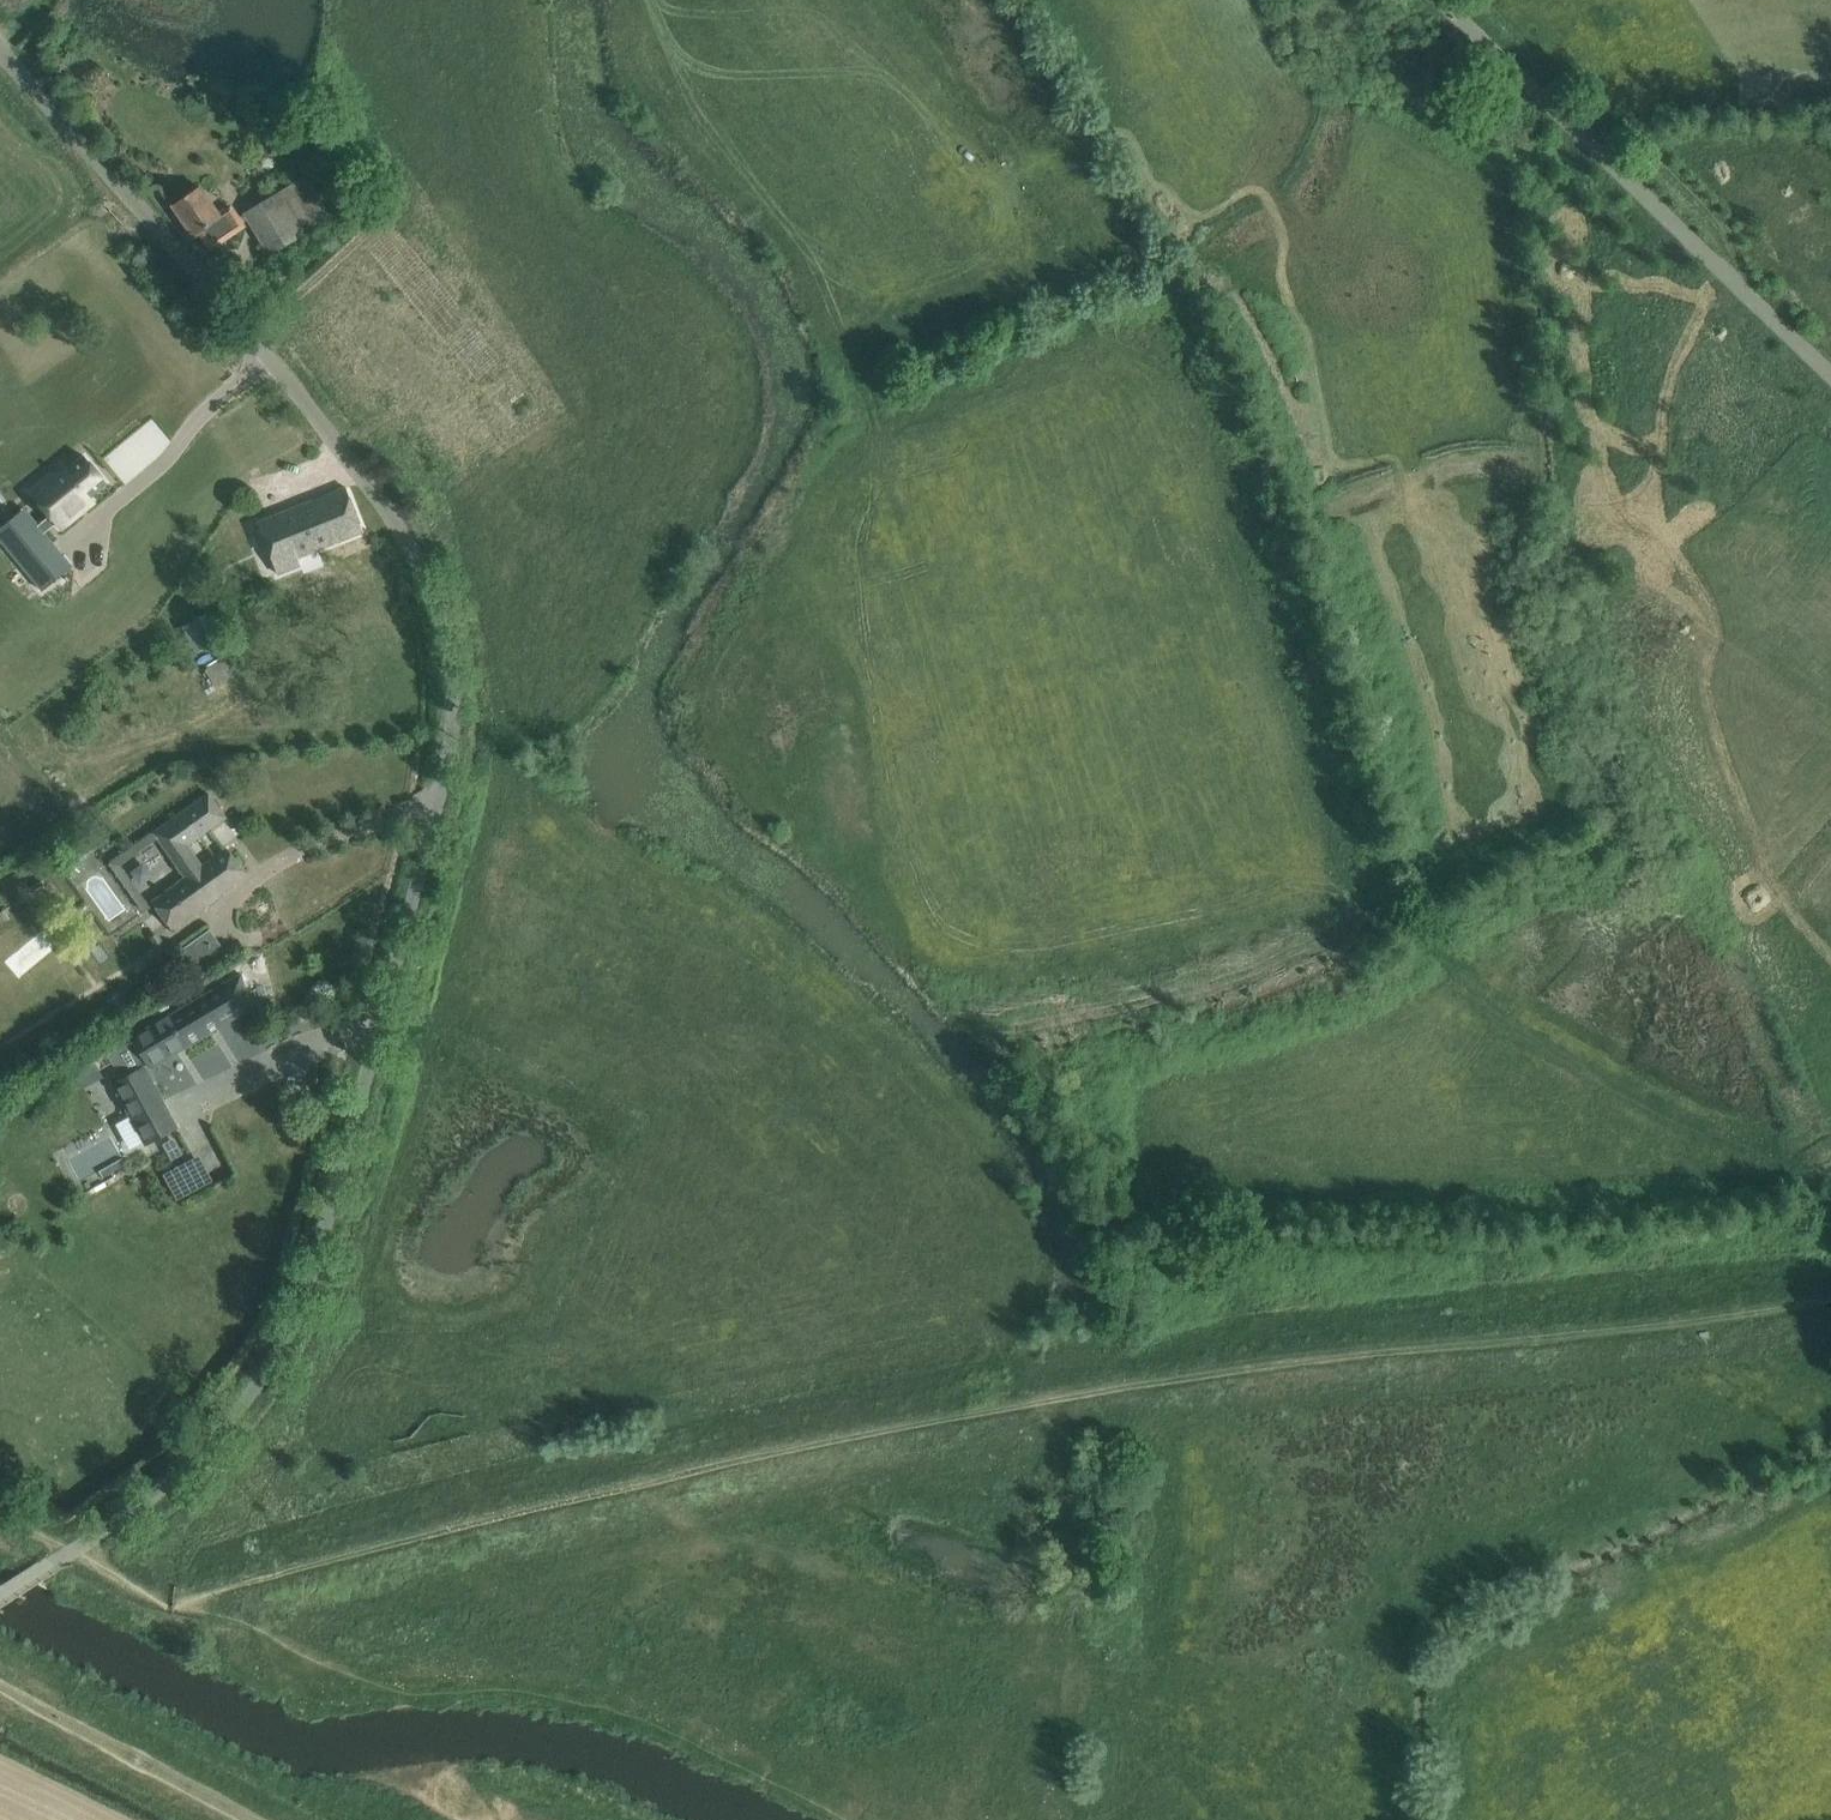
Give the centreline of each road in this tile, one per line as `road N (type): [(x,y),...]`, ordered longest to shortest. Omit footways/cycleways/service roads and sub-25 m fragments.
road 1 (unclassified): [(0,1599),(197,1454),(250,1399),(303,1321),(444,754),(451,652),(427,540),(0,49)]
road 2 (unclassified): [(1830,376),(1439,0)]

